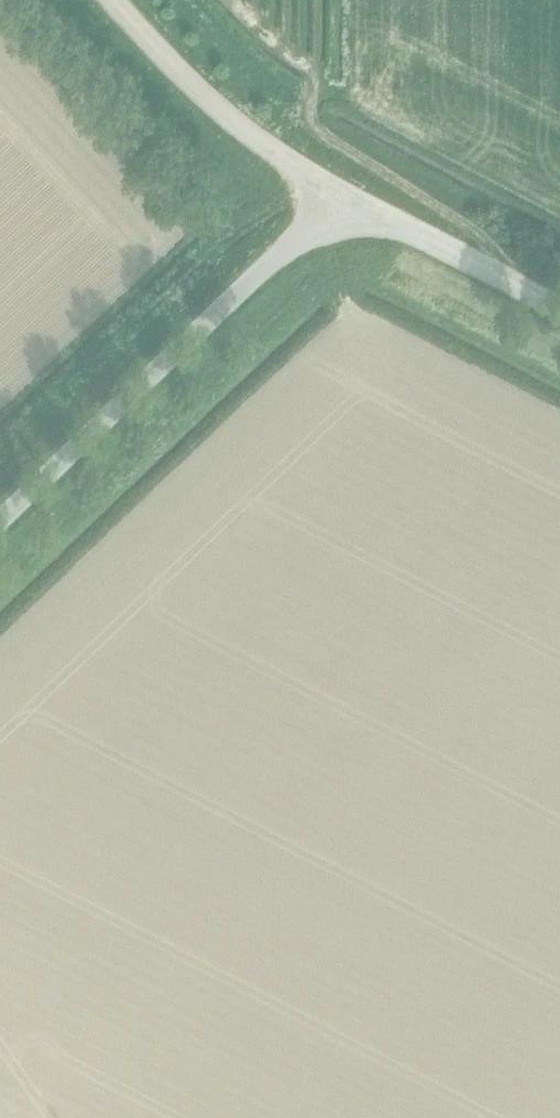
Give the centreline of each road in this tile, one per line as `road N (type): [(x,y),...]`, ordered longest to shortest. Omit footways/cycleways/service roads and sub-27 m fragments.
road 1 (unclassified): [(339,214),(0,520)]
road 2 (unclassified): [(339,214),(126,0)]
road 3 (unclassified): [(559,308),(418,235),(339,214)]

